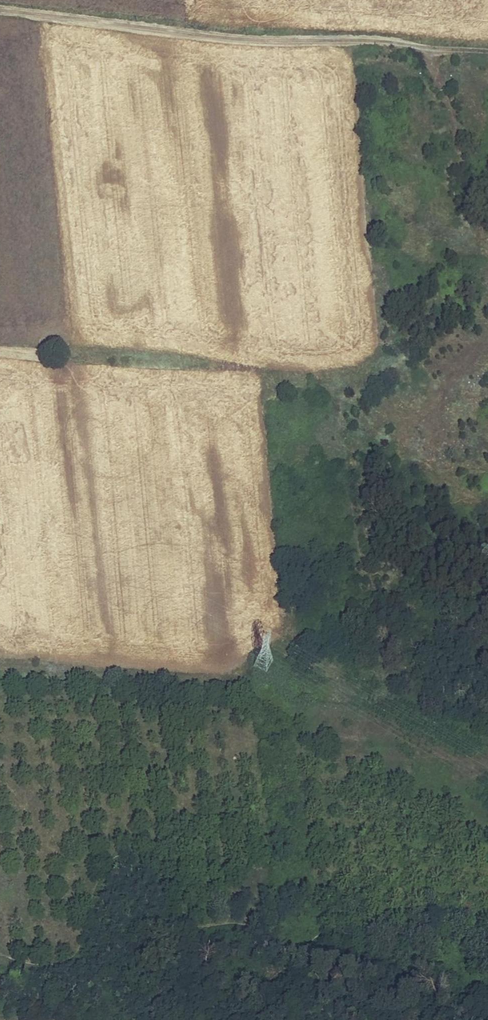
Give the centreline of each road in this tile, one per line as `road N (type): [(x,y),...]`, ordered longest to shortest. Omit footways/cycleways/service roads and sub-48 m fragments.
road 1 (track): [(0,10),(284,41),(356,38),(487,53)]

